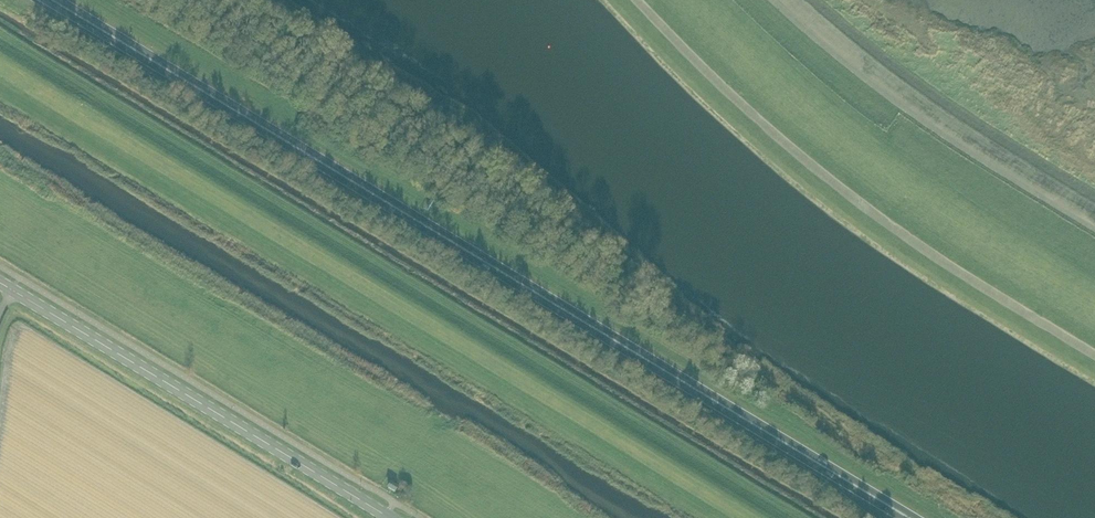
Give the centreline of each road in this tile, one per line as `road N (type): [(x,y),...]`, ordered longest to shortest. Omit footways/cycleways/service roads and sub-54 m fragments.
road 1 (primary): [(908,517),(52,0)]
road 2 (tertiary): [(391,517),(0,283)]

